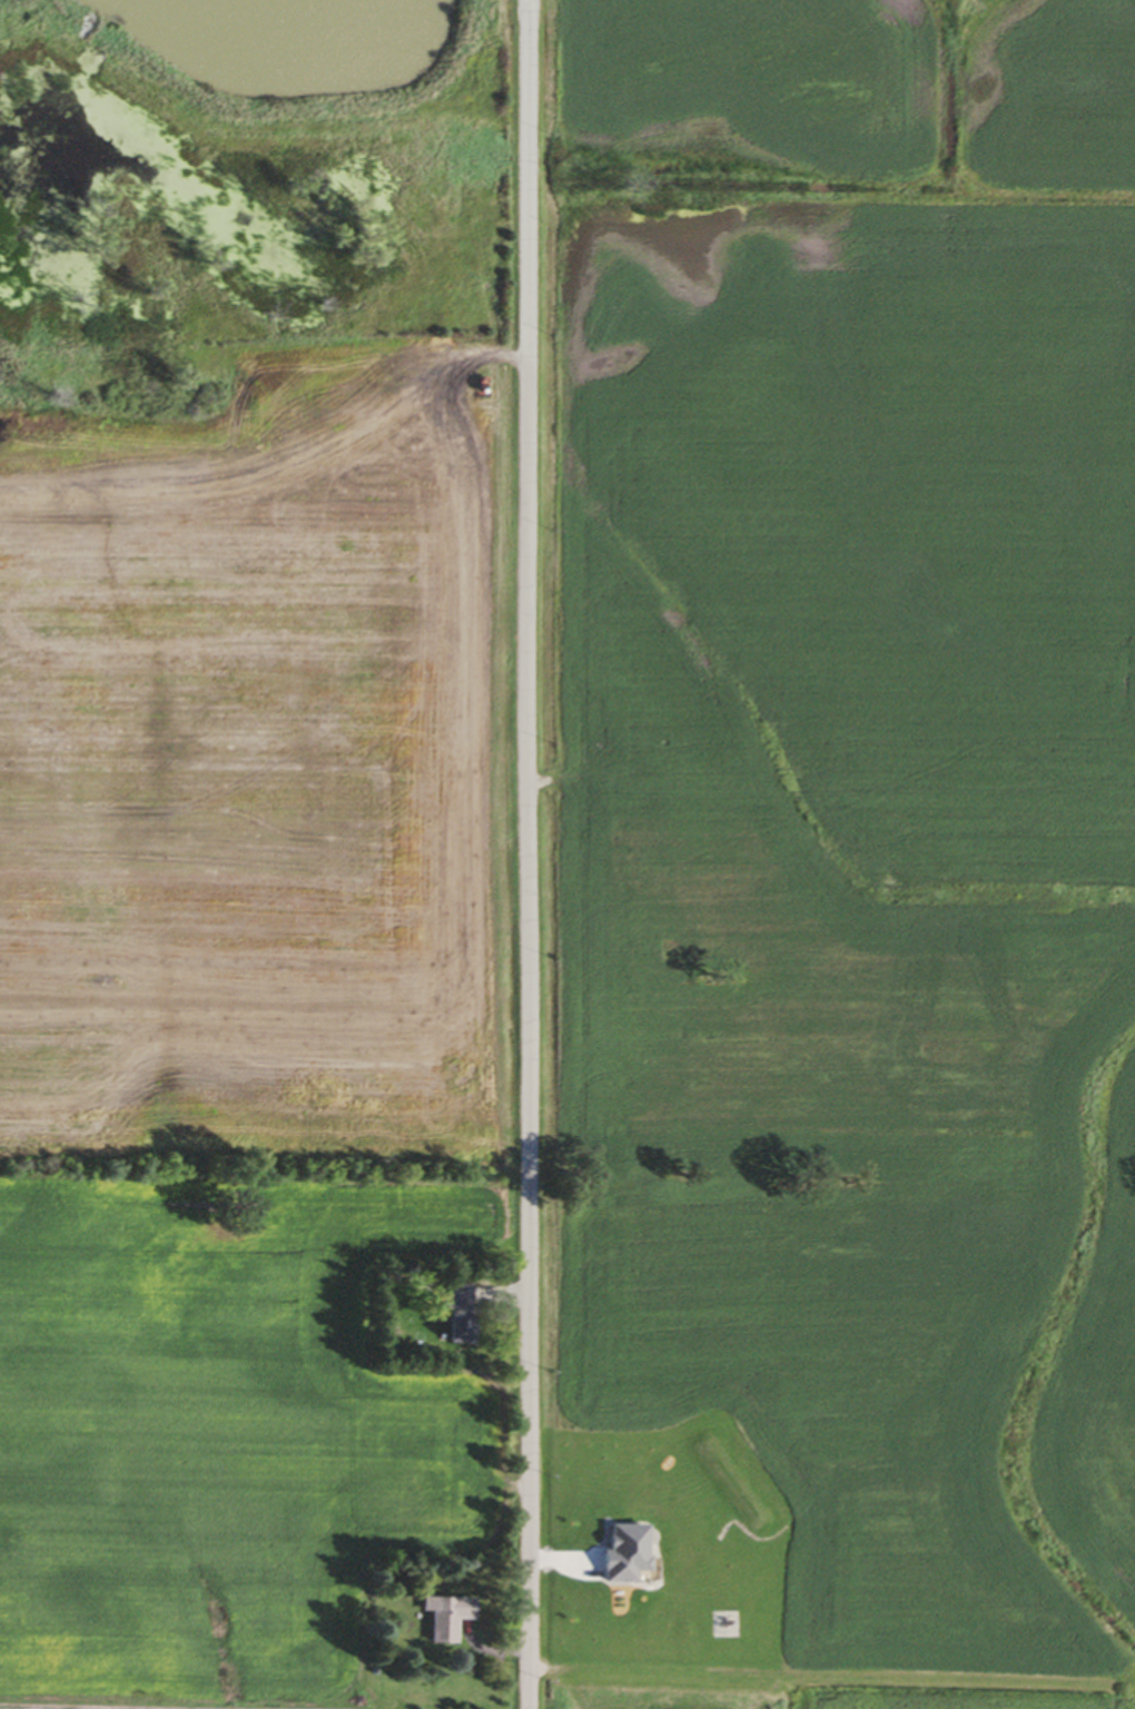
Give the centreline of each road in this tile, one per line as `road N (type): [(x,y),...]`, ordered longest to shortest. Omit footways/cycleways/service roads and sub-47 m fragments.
road 1 (residential): [(527,0),(527,1708)]

